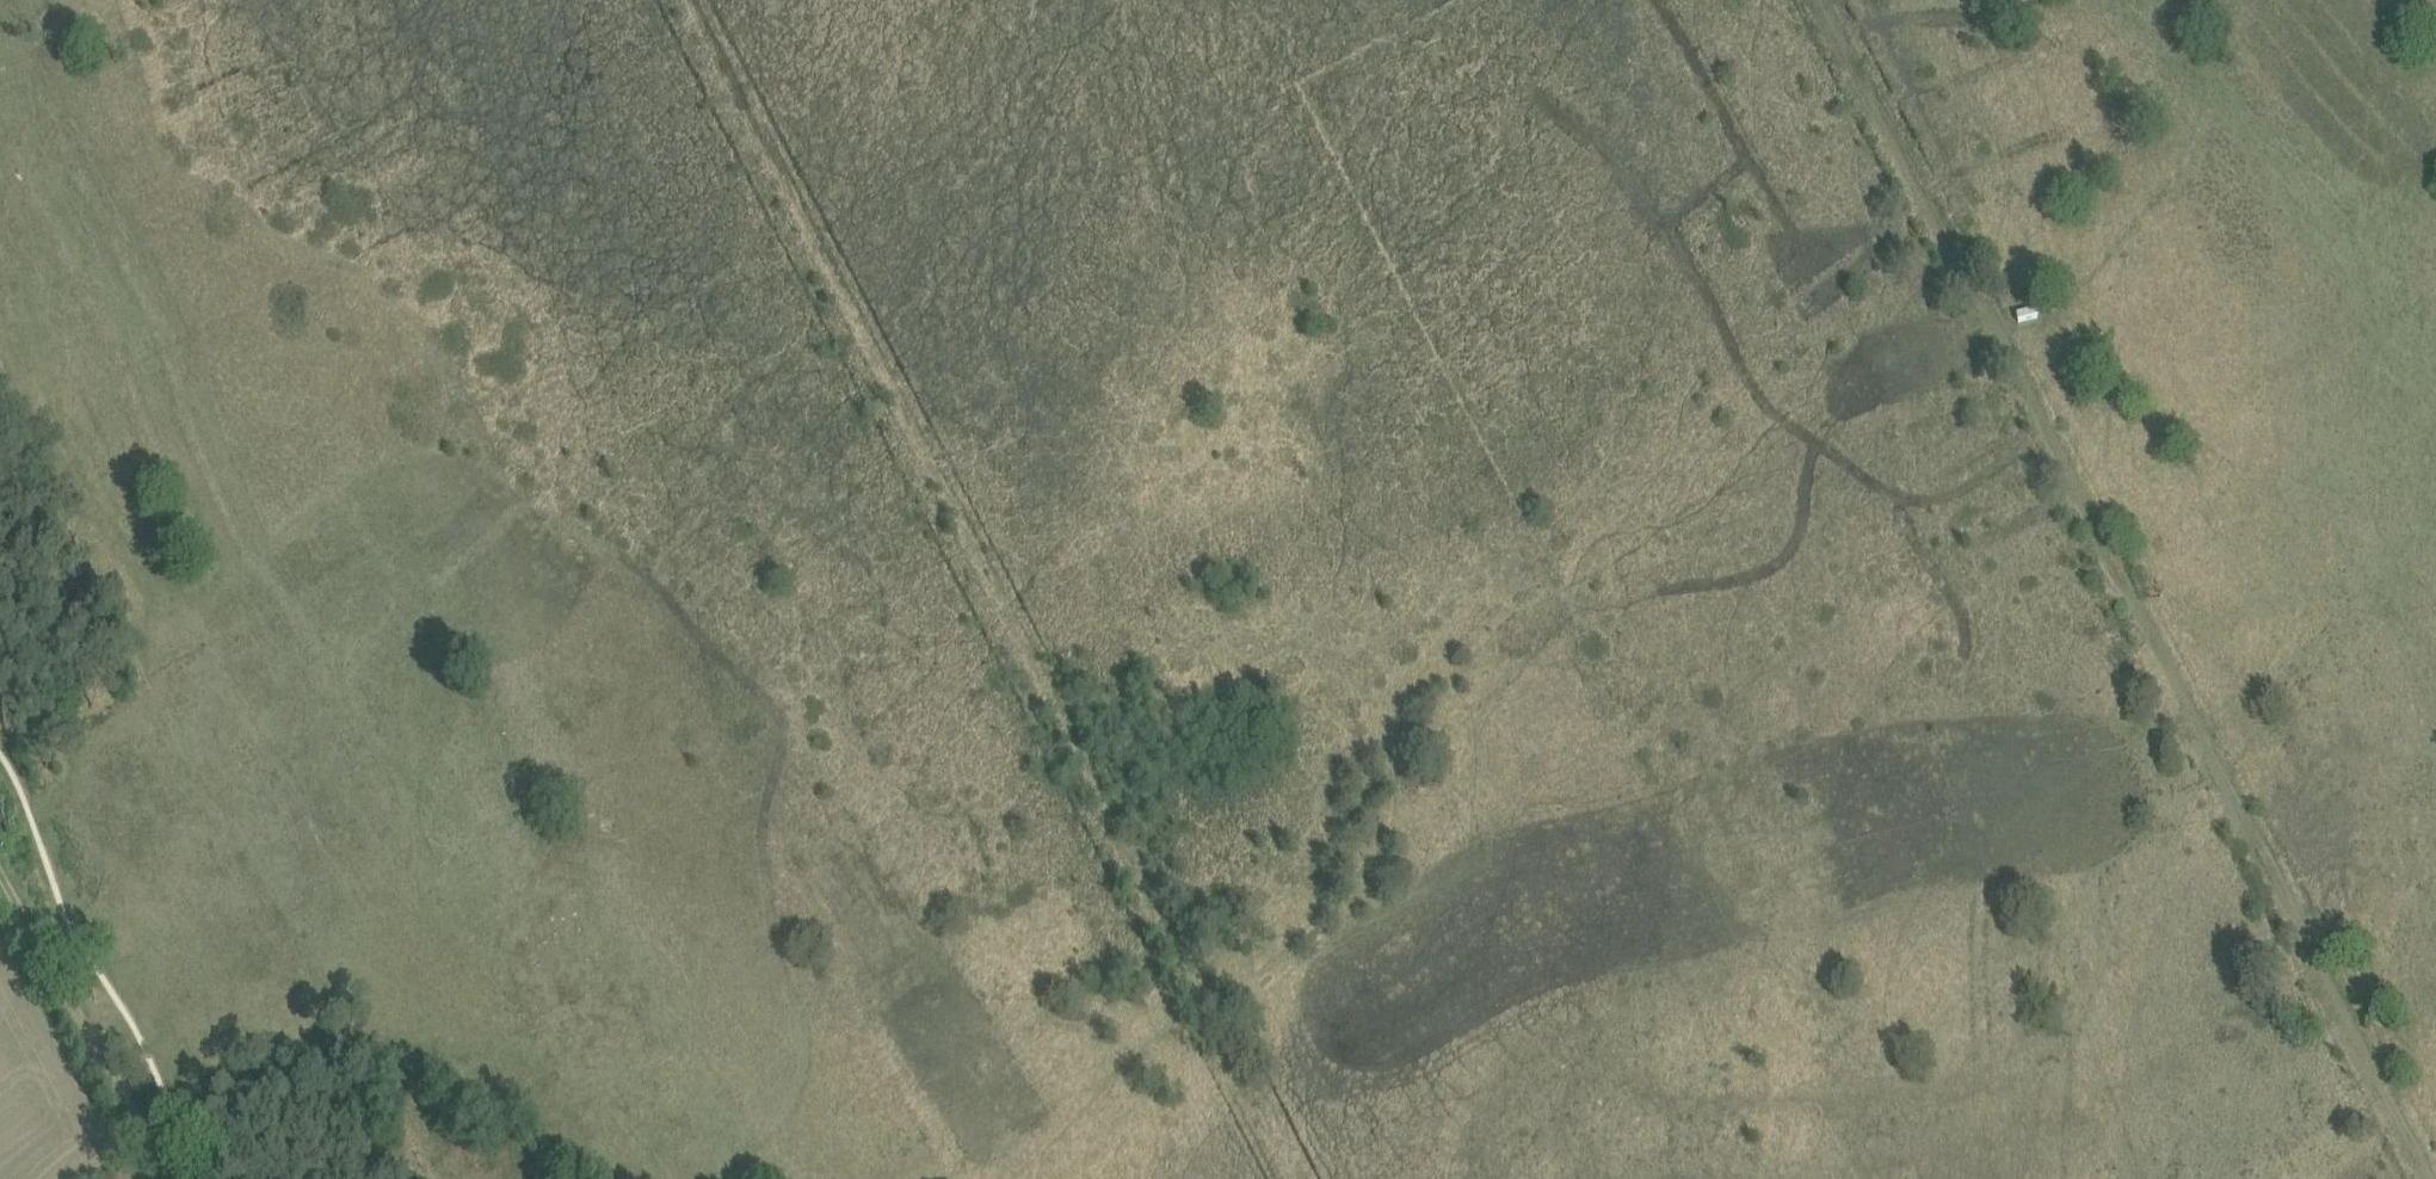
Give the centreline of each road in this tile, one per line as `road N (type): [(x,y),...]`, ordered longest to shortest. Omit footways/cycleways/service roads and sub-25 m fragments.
road 1 (track): [(1822,0),(2429,1178)]
road 2 (track): [(0,868),(159,1178)]

